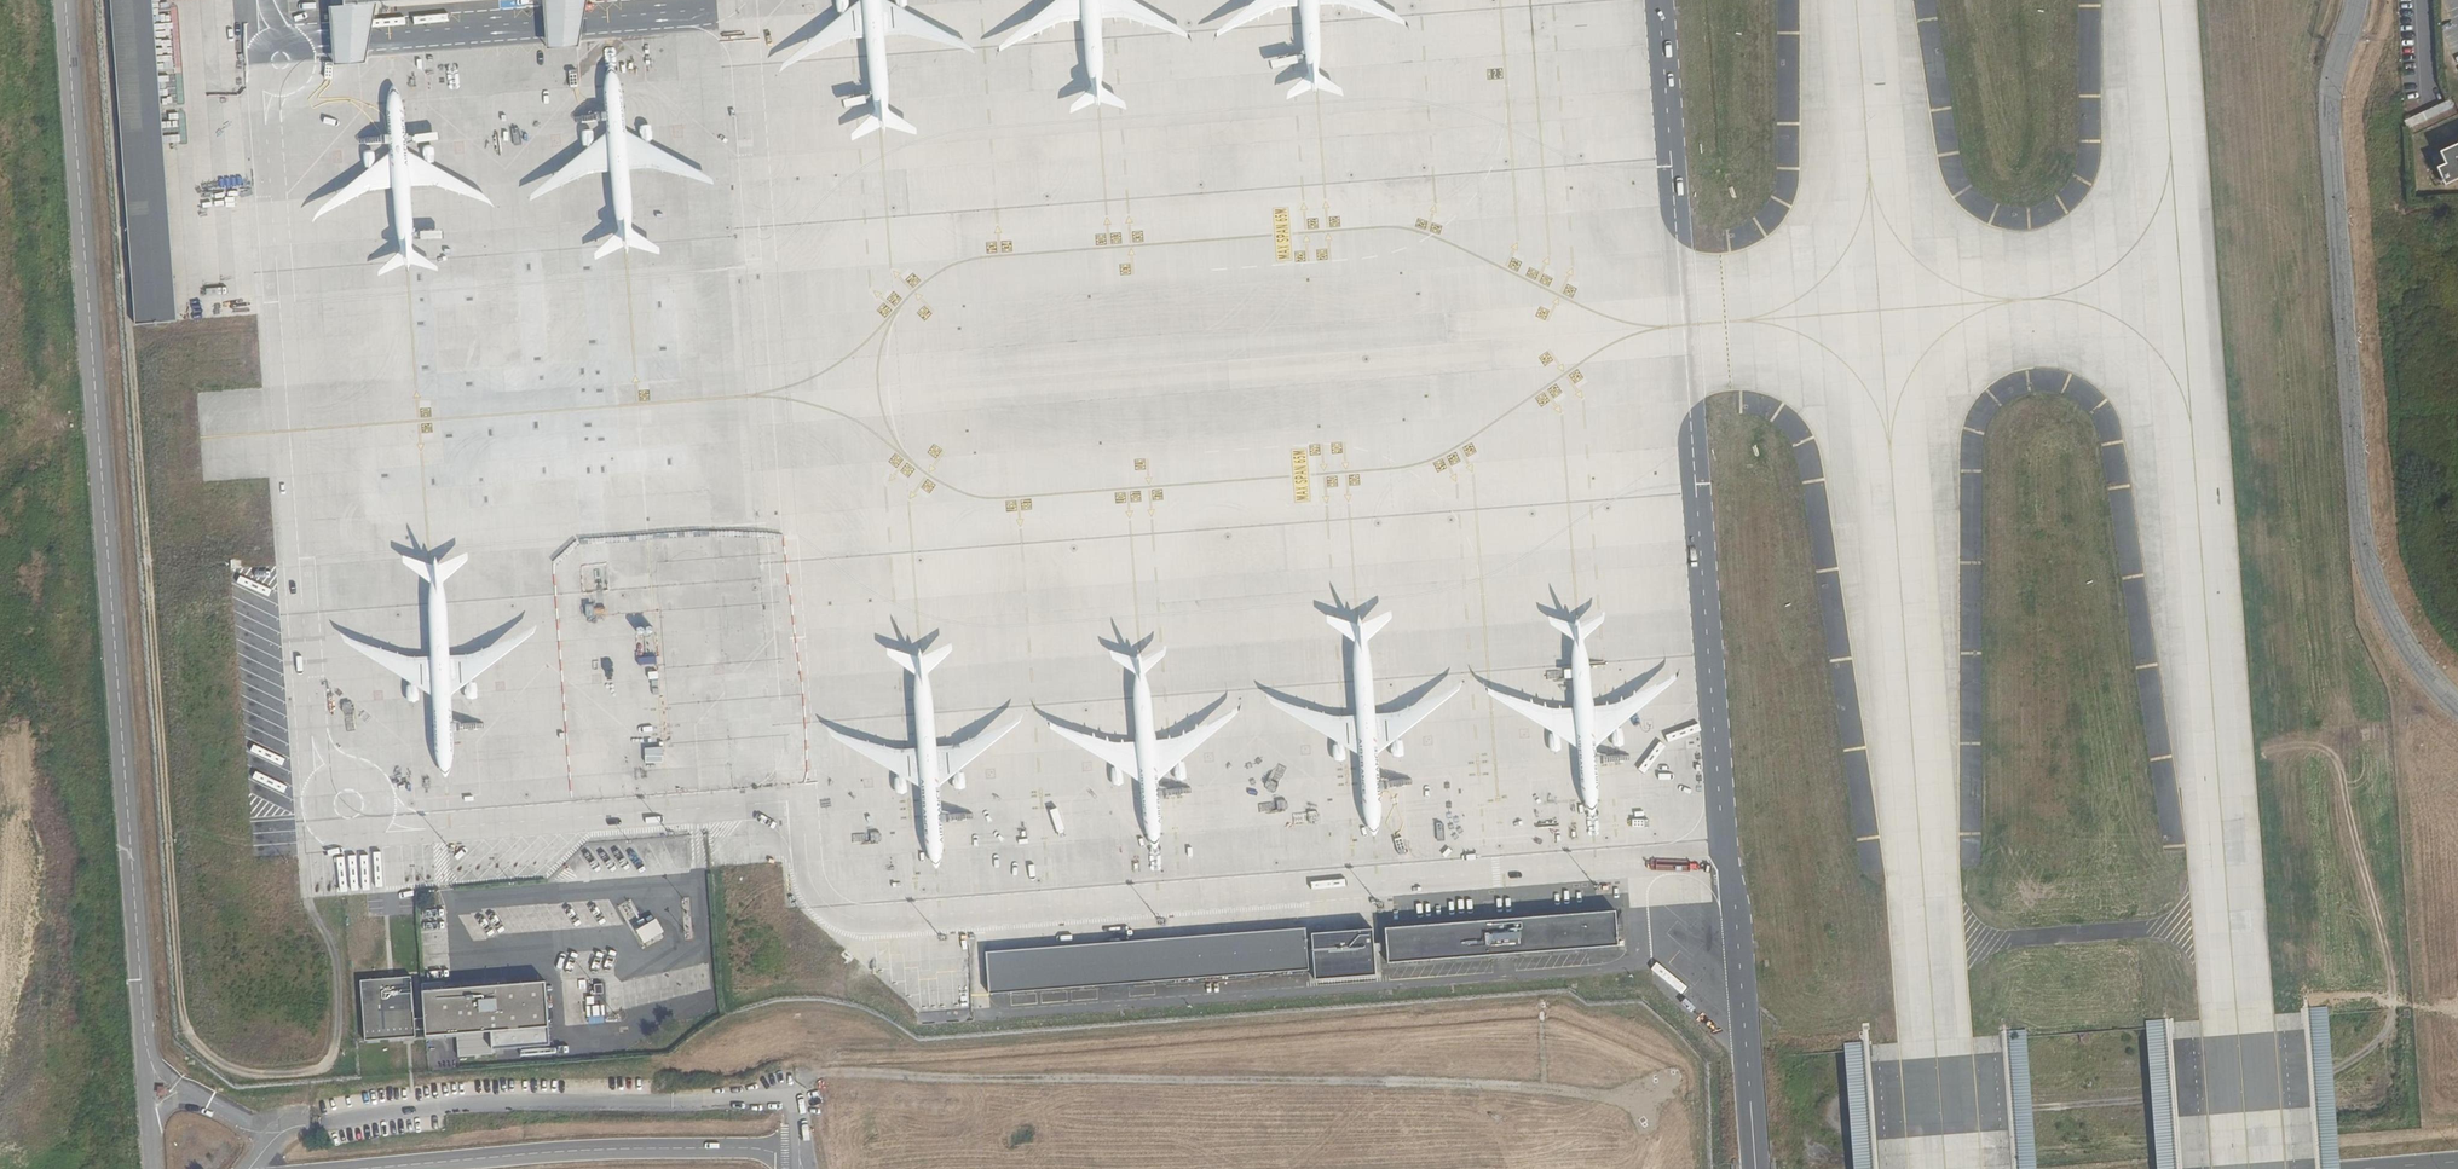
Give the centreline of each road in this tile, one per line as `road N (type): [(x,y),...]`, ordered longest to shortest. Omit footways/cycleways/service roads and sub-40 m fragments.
road 1 (track): [(1843,1112),(1884,1123),(2282,1089),(2363,1054),(2383,1033),(2395,988),(2335,757),(2315,743),(2215,761)]
road 2 (unclassified): [(2457,706),(2397,633),(2371,579),(2360,515),(2327,106),(2360,0)]
road 3 (unclassified): [(801,1153),(590,1151),(355,1168)]

